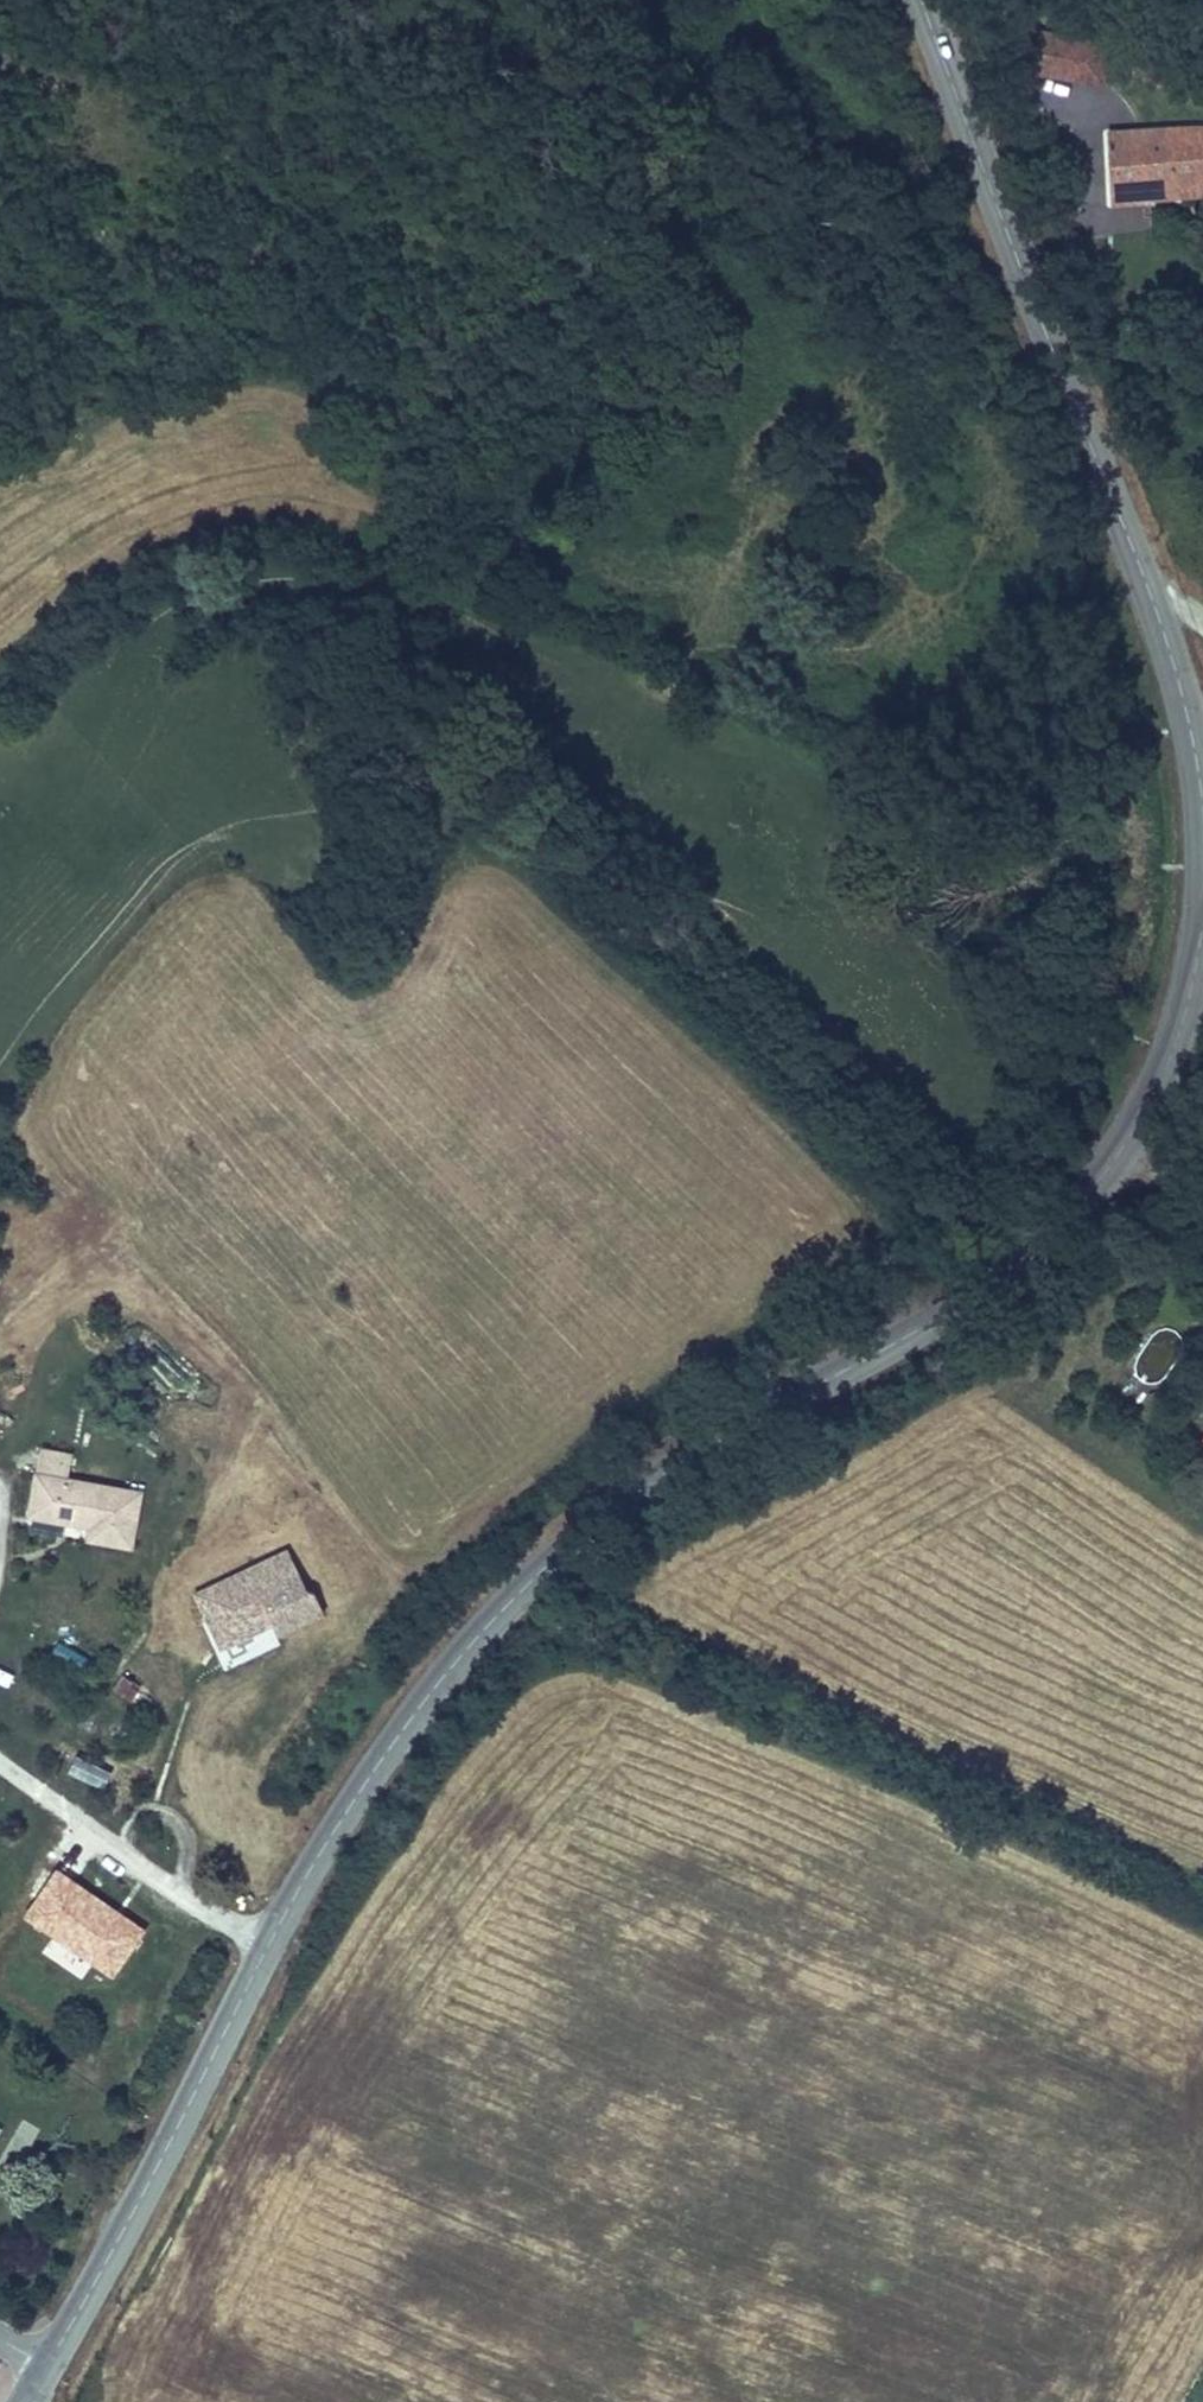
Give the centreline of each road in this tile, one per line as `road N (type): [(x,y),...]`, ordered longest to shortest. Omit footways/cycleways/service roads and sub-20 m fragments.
road 1 (tertiary): [(24,2401),(346,1806),(446,1671),(589,1531),(995,1274),(1122,1147),(1152,1089),(1183,1006),(1197,906),(1198,796),(1185,721),(1162,635),(921,0)]

